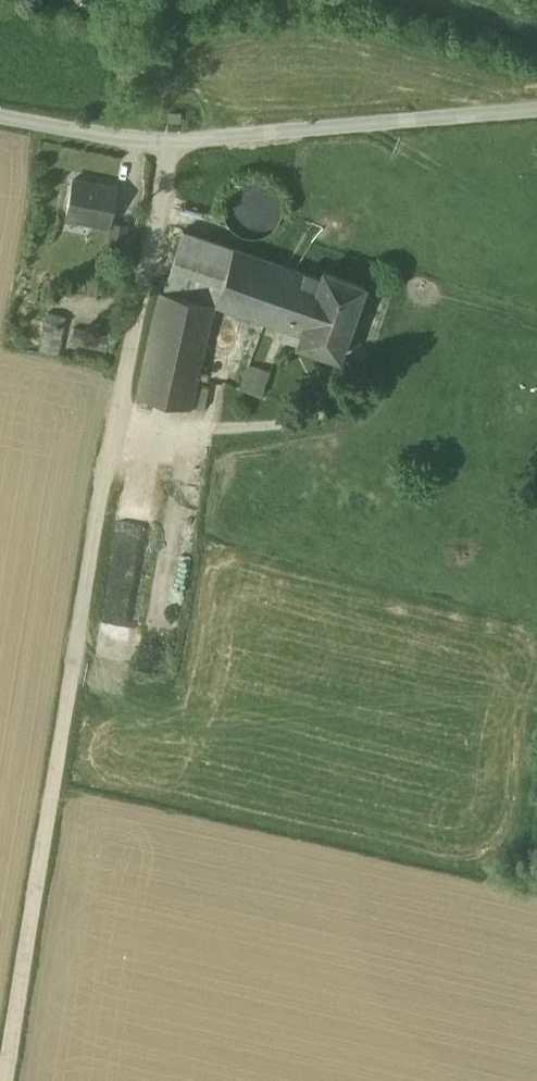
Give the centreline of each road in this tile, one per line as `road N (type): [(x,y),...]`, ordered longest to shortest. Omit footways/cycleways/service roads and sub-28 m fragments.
road 1 (track): [(9,1080),(105,475),(182,143)]
road 2 (unclassified): [(536,103),(182,143),(0,115)]

